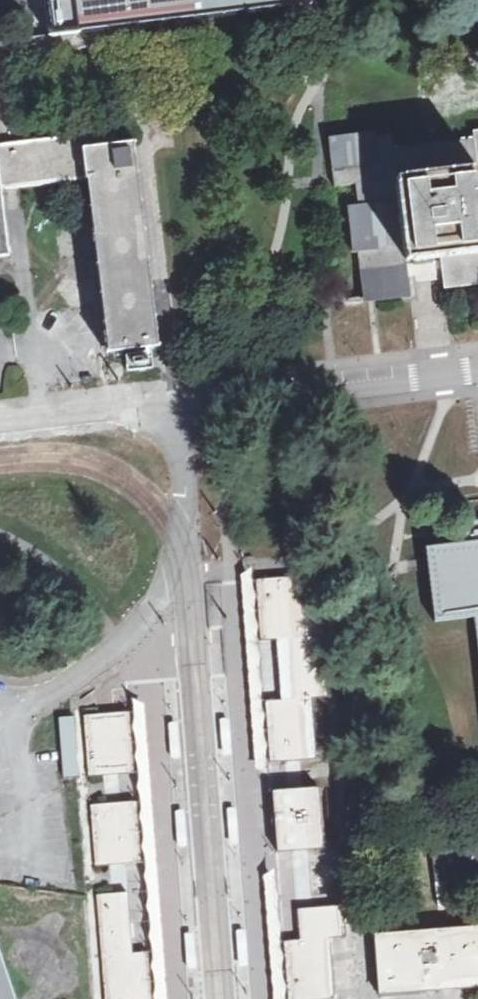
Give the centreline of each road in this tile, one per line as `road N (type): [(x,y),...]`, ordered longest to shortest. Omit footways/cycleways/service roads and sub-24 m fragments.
road 1 (unclassified): [(477,368),(177,403)]
road 2 (unclassified): [(0,423),(177,403)]

